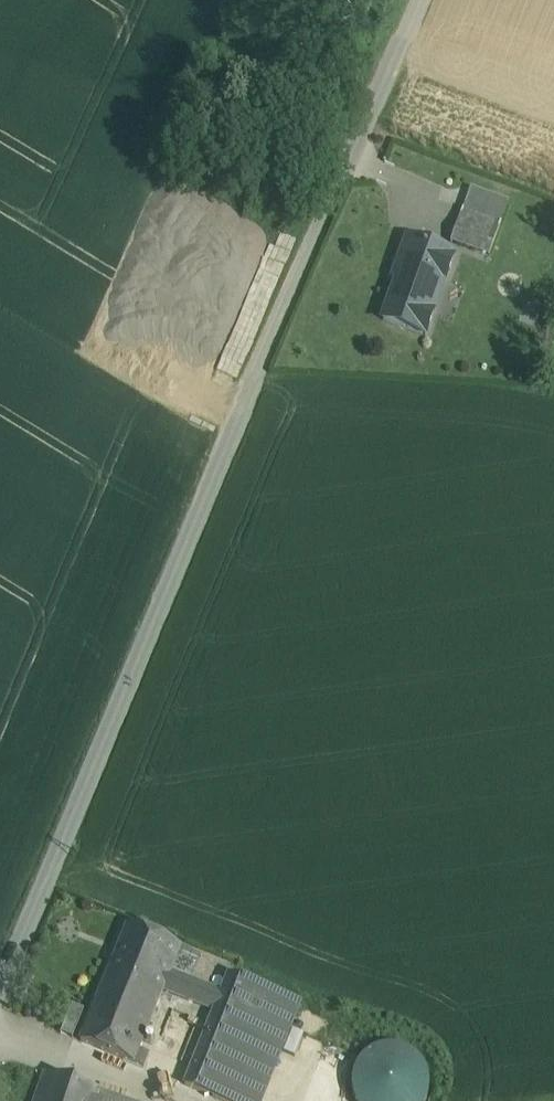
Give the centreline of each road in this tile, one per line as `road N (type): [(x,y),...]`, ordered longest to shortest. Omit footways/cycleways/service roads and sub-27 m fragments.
road 1 (unclassified): [(0,974),(414,0)]

